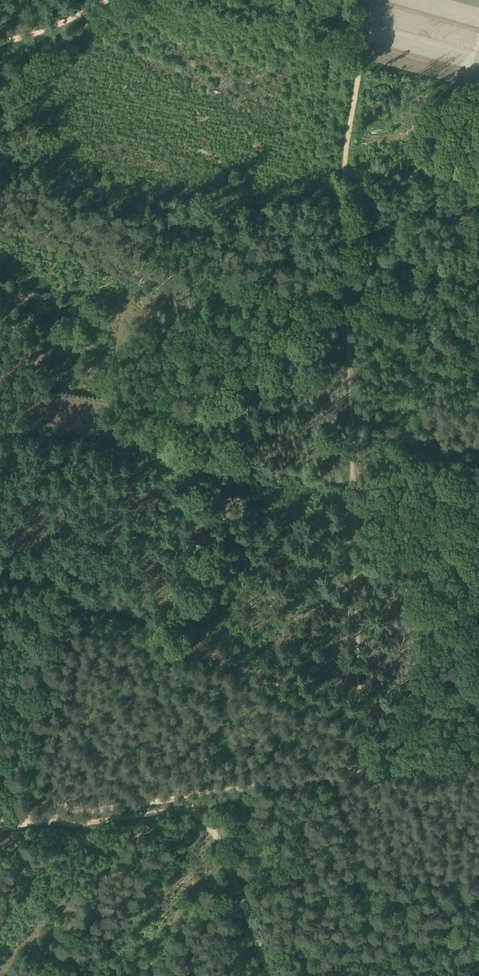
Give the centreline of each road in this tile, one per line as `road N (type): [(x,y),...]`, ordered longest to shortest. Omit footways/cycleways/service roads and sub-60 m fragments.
road 1 (track): [(353,476),(345,160),(360,0)]
road 2 (track): [(0,427),(353,476)]
road 3 (track): [(361,771),(50,821)]
road 4 (track): [(24,810),(71,592),(42,564),(0,559)]
road 5 (track): [(361,771),(353,476)]

